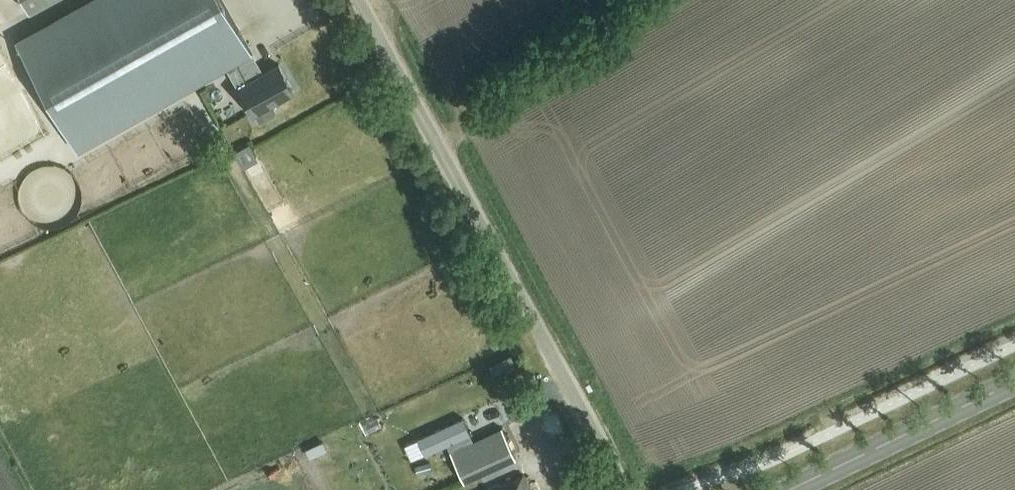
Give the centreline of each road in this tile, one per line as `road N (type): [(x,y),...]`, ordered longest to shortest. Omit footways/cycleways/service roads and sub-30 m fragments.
road 1 (unclassified): [(625,489),(360,0)]
road 2 (secondary): [(787,489),(1014,380)]

